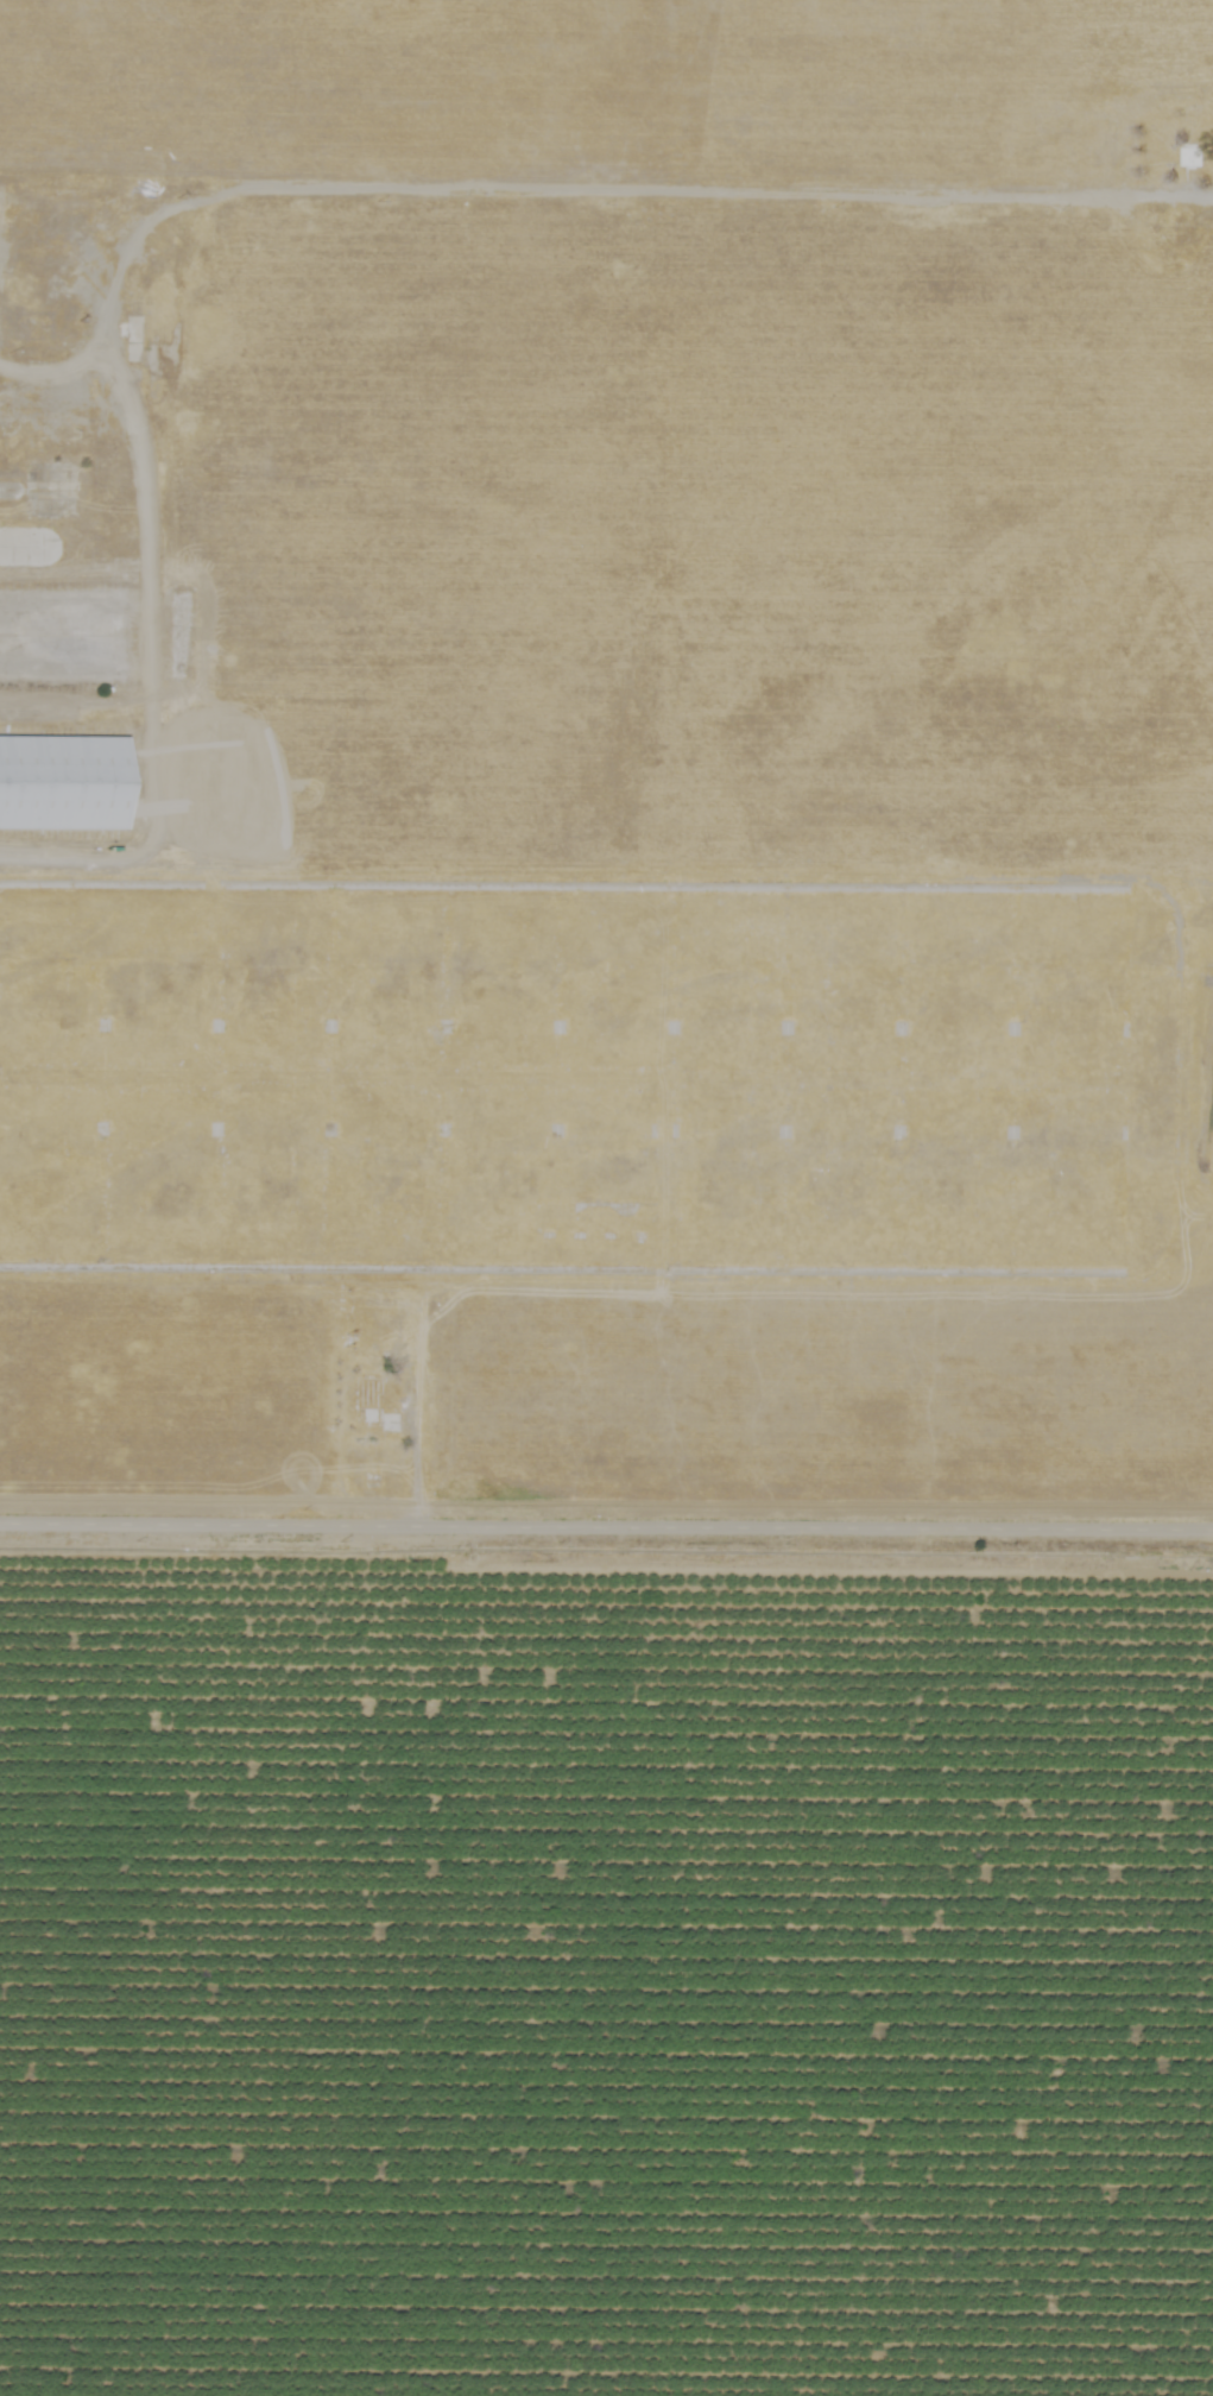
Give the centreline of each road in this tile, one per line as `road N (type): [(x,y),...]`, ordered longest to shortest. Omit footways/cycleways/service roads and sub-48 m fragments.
road 1 (track): [(0,327),(159,246),(1212,226)]
road 2 (residential): [(1212,1532),(0,1533)]

